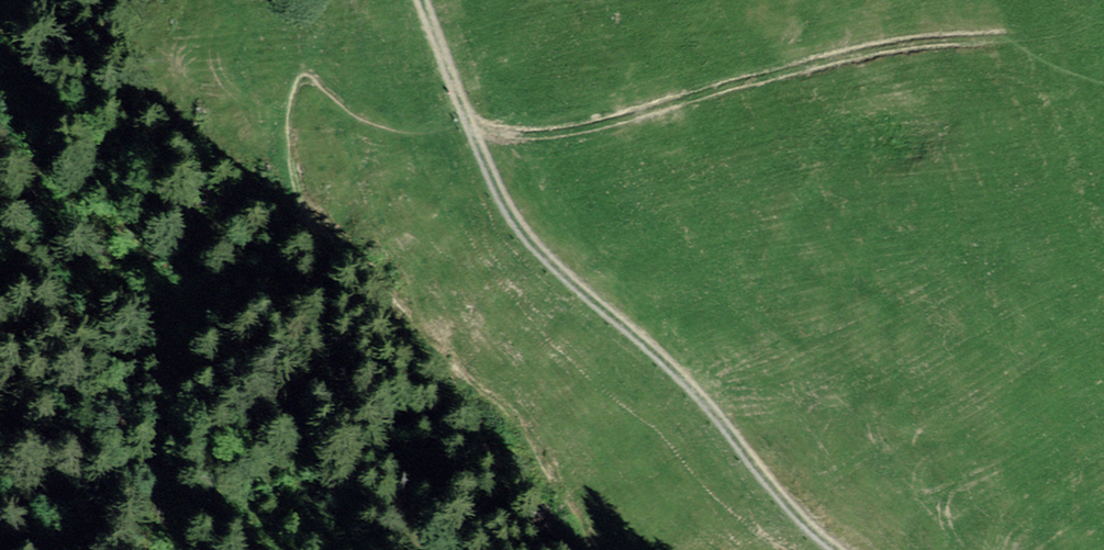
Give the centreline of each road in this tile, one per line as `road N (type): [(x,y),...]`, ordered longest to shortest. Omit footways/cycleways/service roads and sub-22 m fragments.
road 1 (track): [(837,549),(805,525),(677,374),(532,242),(505,204),(468,119)]
road 2 (track): [(468,119),(503,133),(563,132),(875,48),(1002,36)]
road 3 (track): [(468,119),(423,0)]

